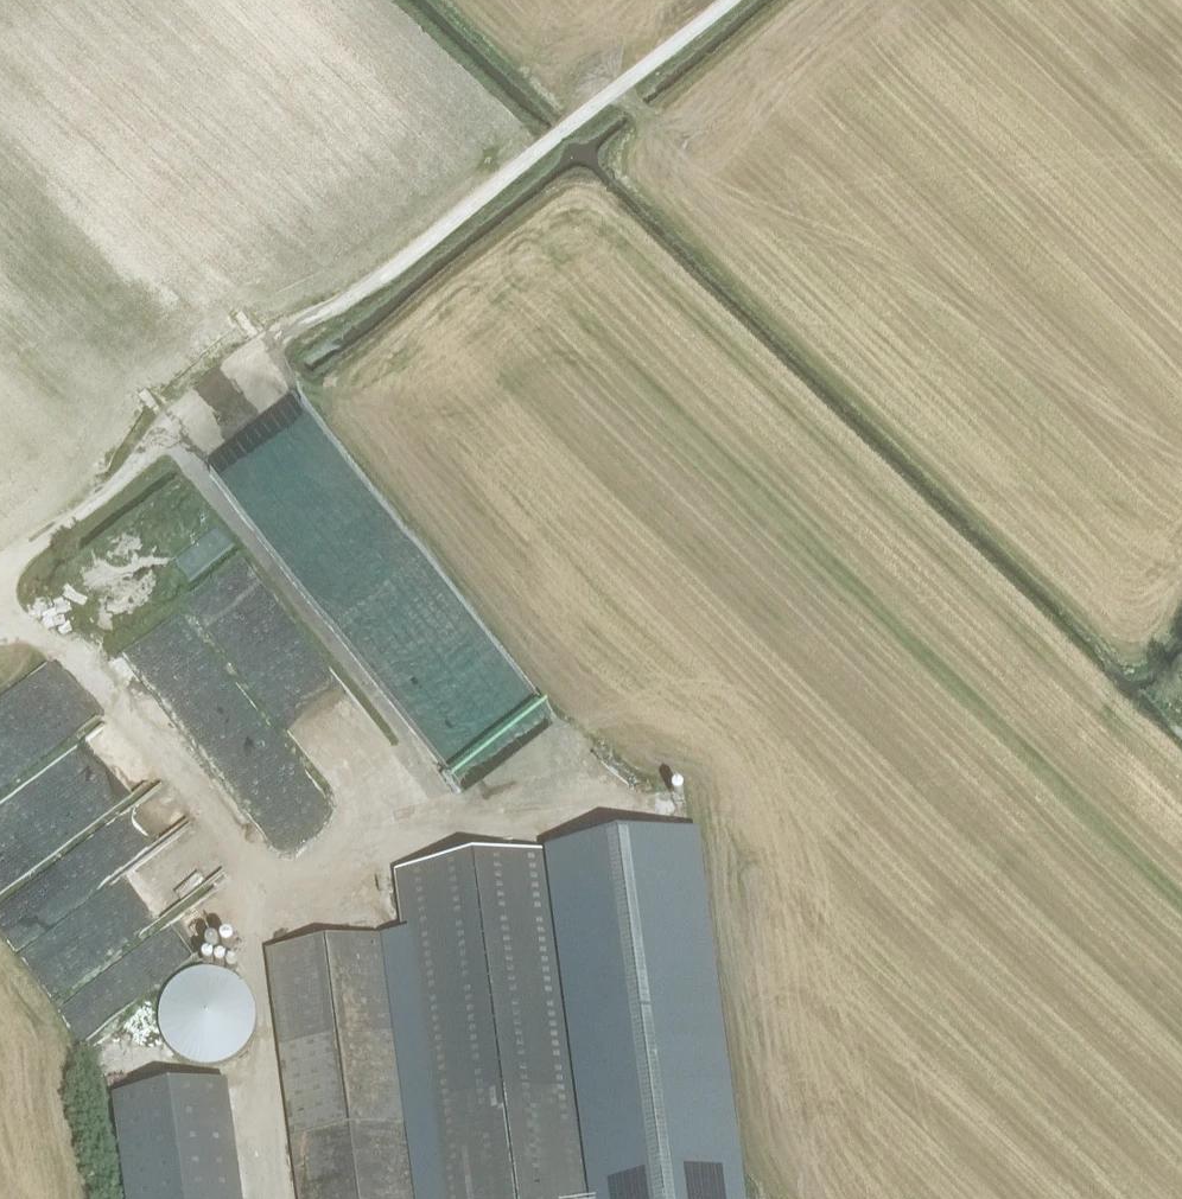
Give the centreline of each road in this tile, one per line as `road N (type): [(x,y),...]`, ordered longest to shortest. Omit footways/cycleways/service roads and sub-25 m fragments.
road 1 (track): [(729,0),(368,288),(282,332),(220,379),(168,422),(111,490),(0,570)]
road 2 (track): [(162,429),(483,834),(248,861)]
road 3 (track): [(0,600),(78,657),(247,849),(287,1198)]

